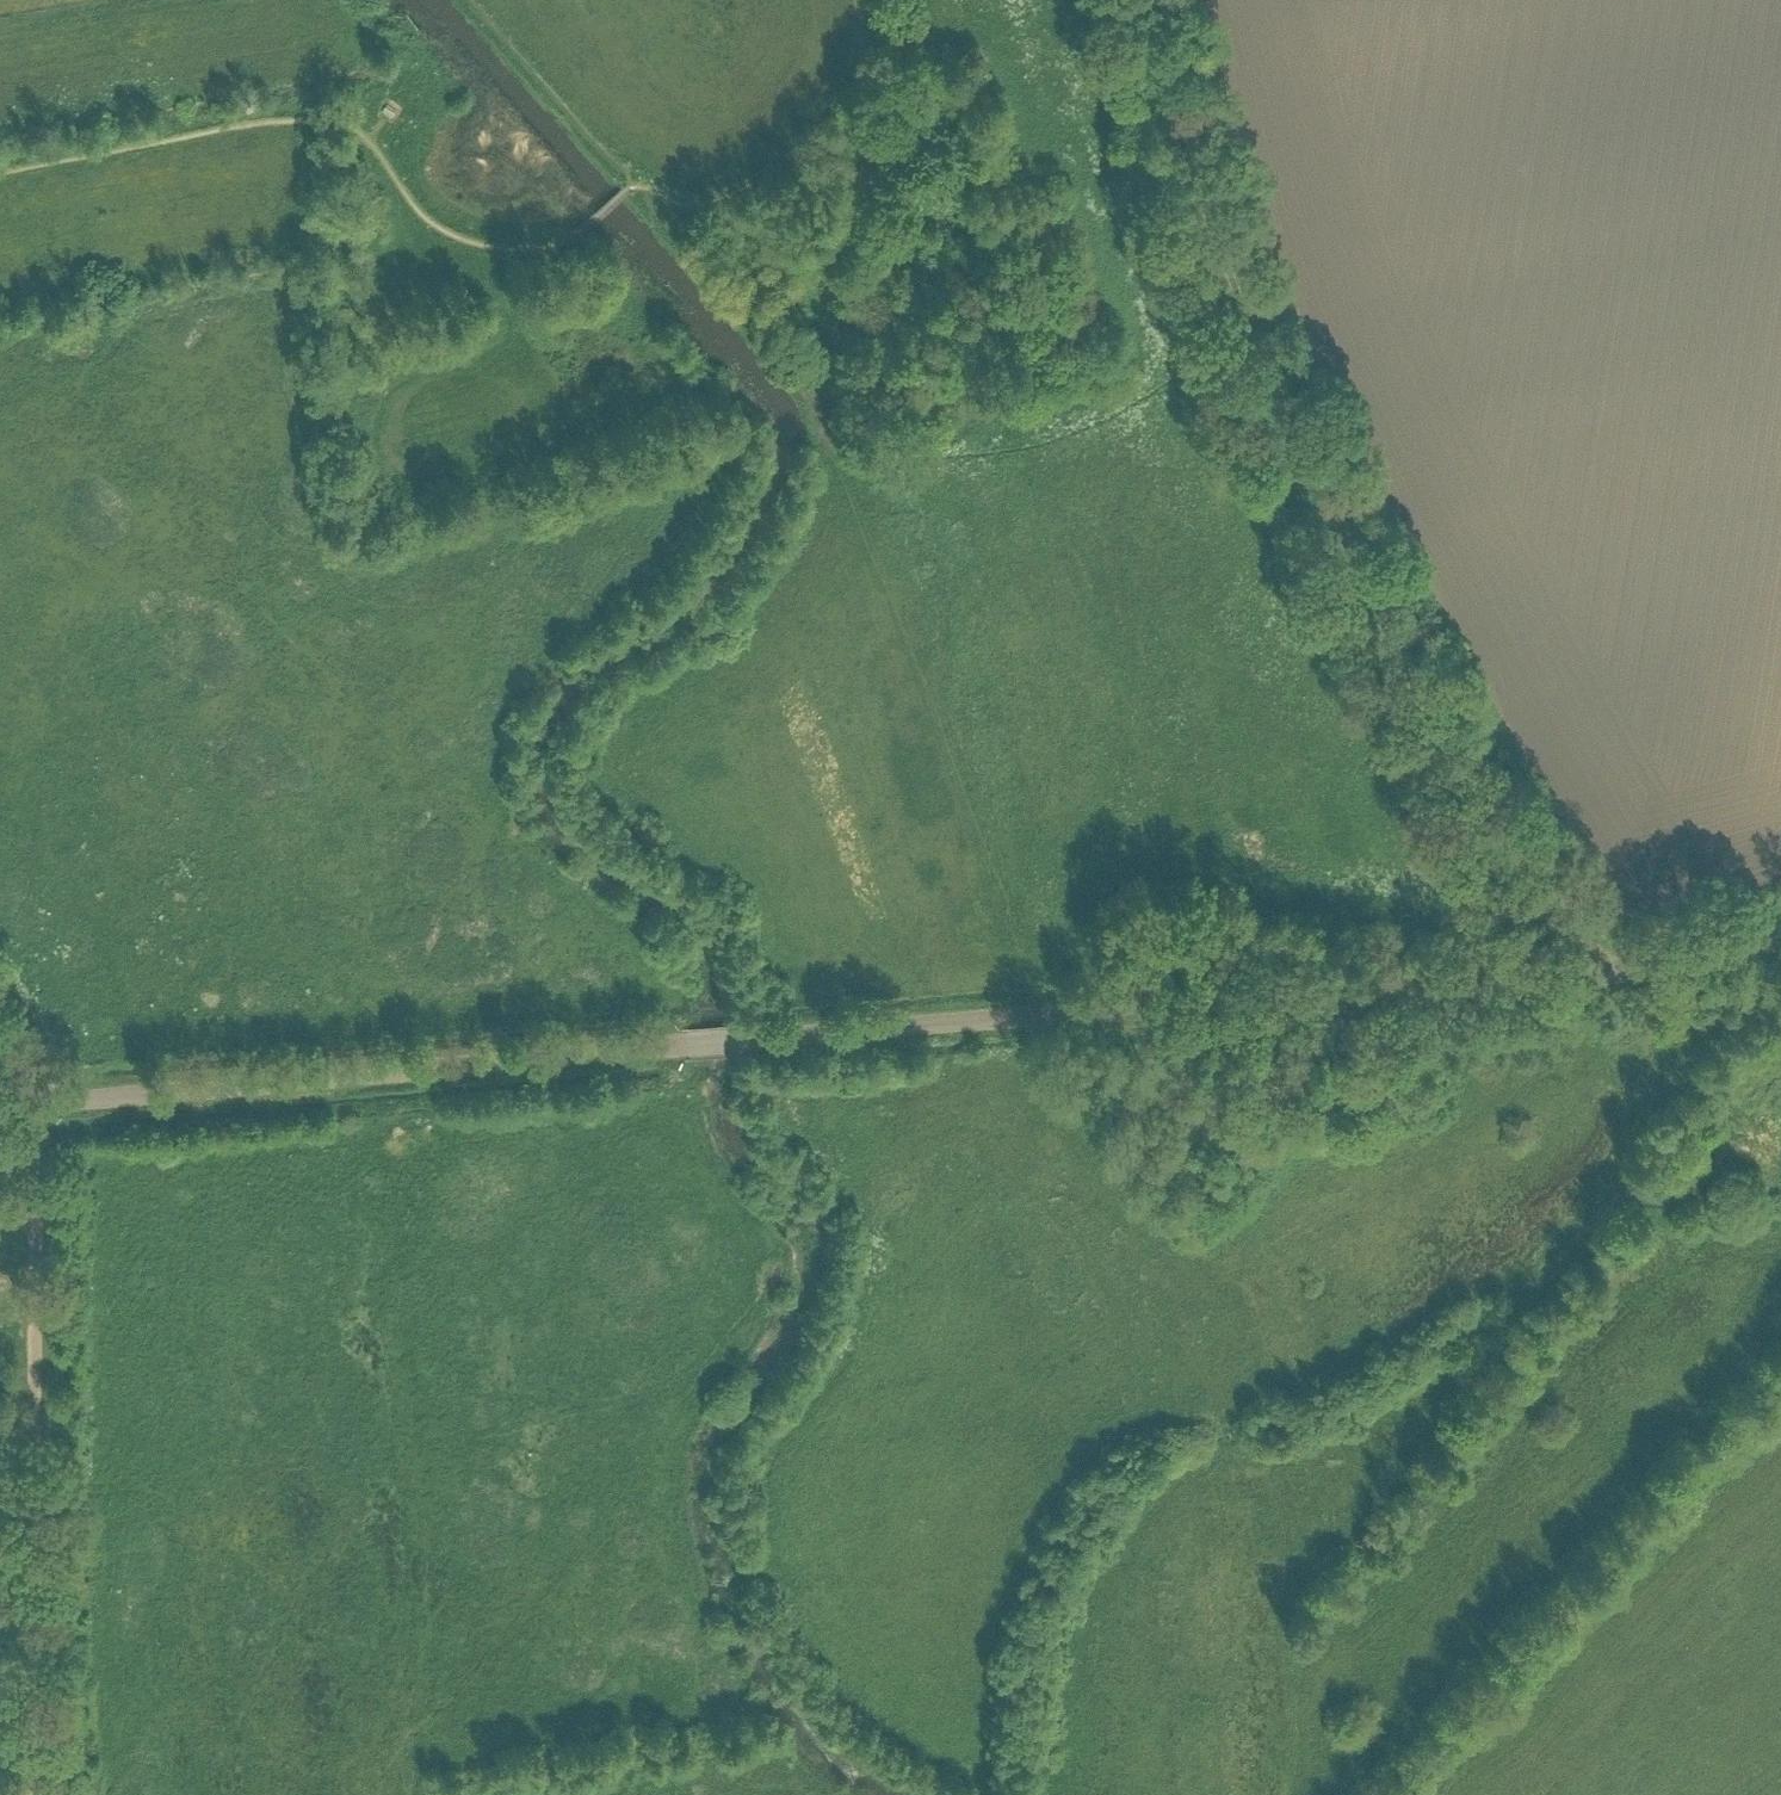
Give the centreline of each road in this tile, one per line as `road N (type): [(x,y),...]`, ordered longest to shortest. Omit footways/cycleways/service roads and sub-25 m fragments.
road 1 (unclassified): [(38,1101),(688,1041),(1596,976),(1780,937)]
road 2 (track): [(1596,976),(1591,945),(1508,868),(1467,804),(1232,328),(1136,0)]
road 3 (unclassified): [(27,1794),(34,1716),(38,1101)]

